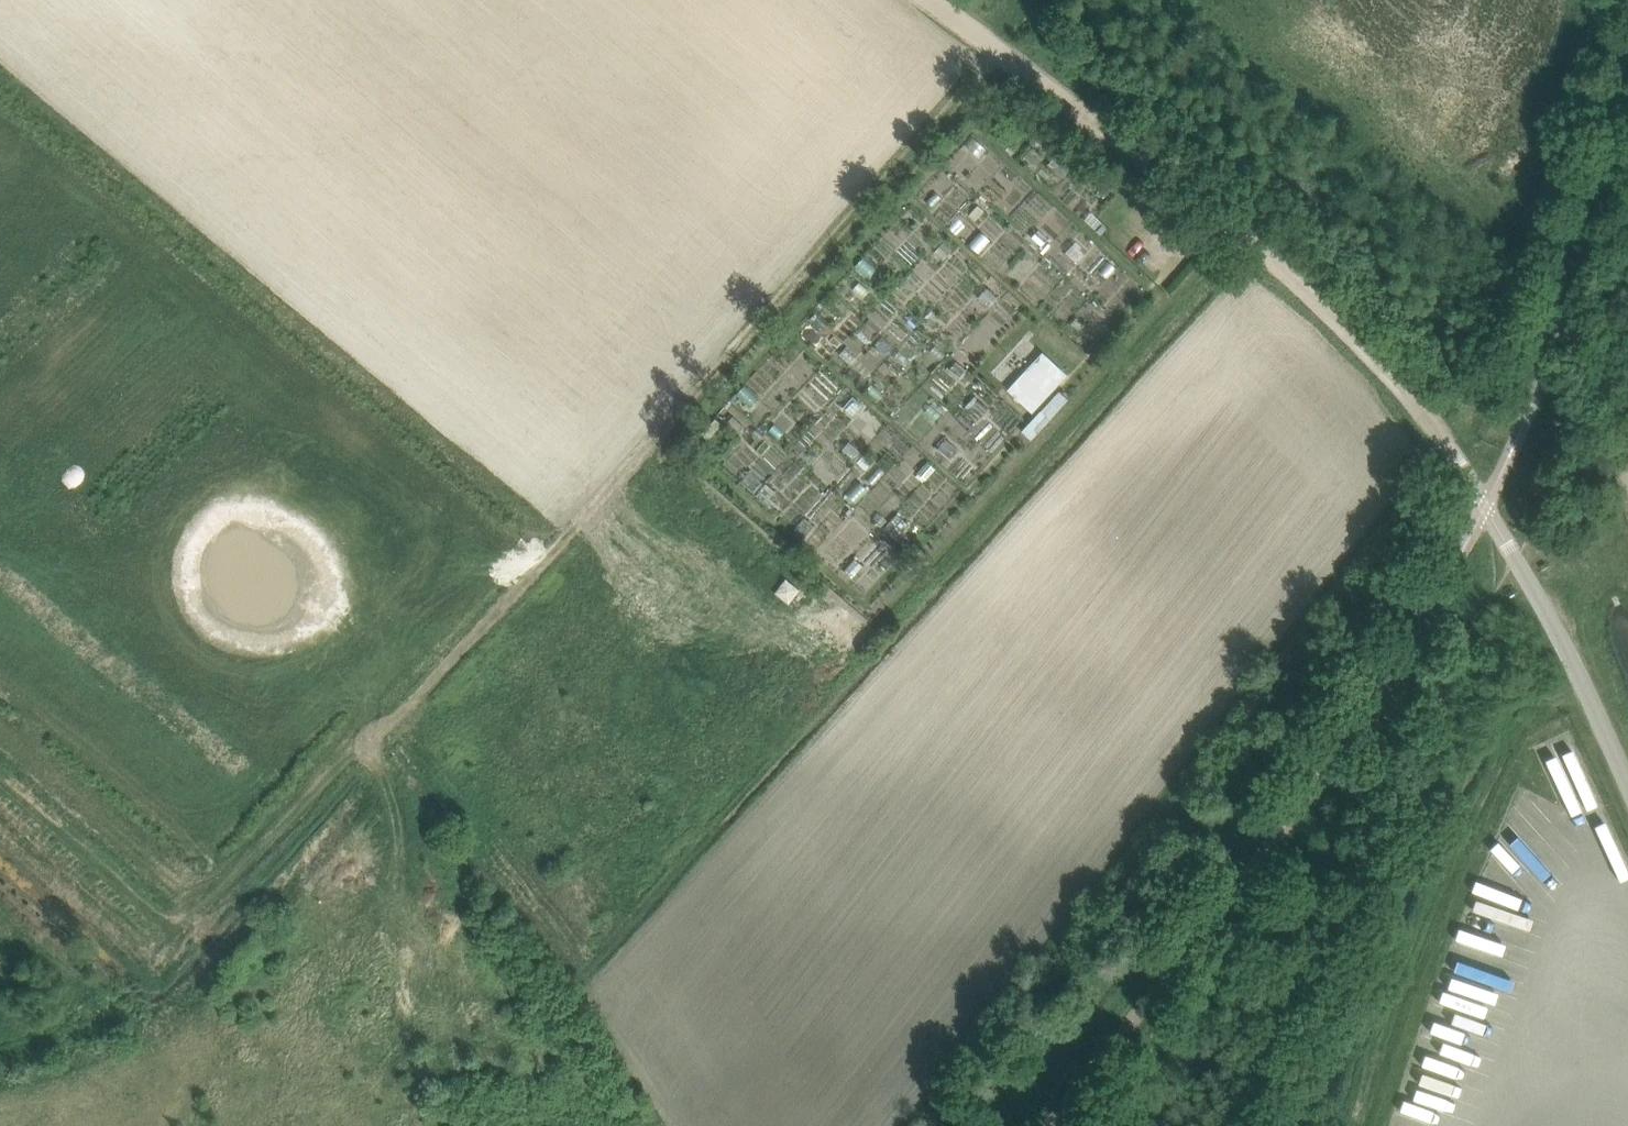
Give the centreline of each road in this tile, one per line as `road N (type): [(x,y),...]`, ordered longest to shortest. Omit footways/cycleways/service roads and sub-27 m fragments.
road 1 (track): [(1223,222),(842,654),(813,626)]
road 2 (track): [(1453,456),(1349,323),(997,47)]
road 3 (unclassified): [(1627,783),(1559,635),(1453,456)]

